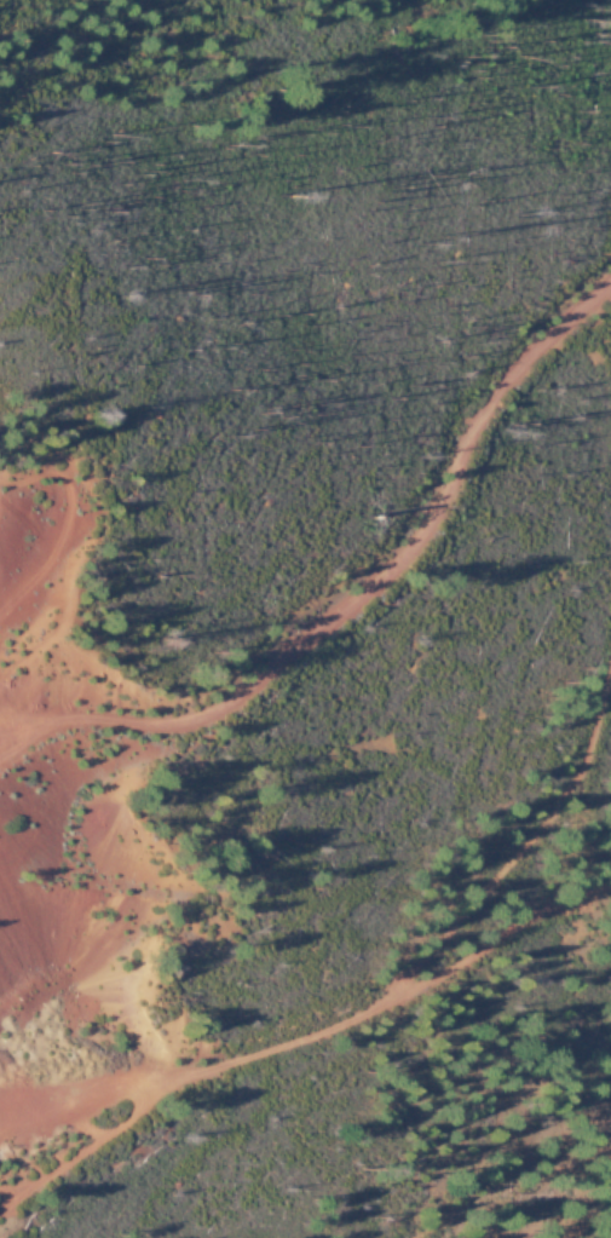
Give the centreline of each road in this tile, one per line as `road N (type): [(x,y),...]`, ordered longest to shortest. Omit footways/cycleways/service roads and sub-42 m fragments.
road 1 (track): [(0,744),(160,724),(218,707),(290,661),(385,576),(421,532),(474,428),(511,380),(610,286)]
road 2 (track): [(0,1181),(65,1162),(152,1092),(346,1024),(540,922),(610,894)]

